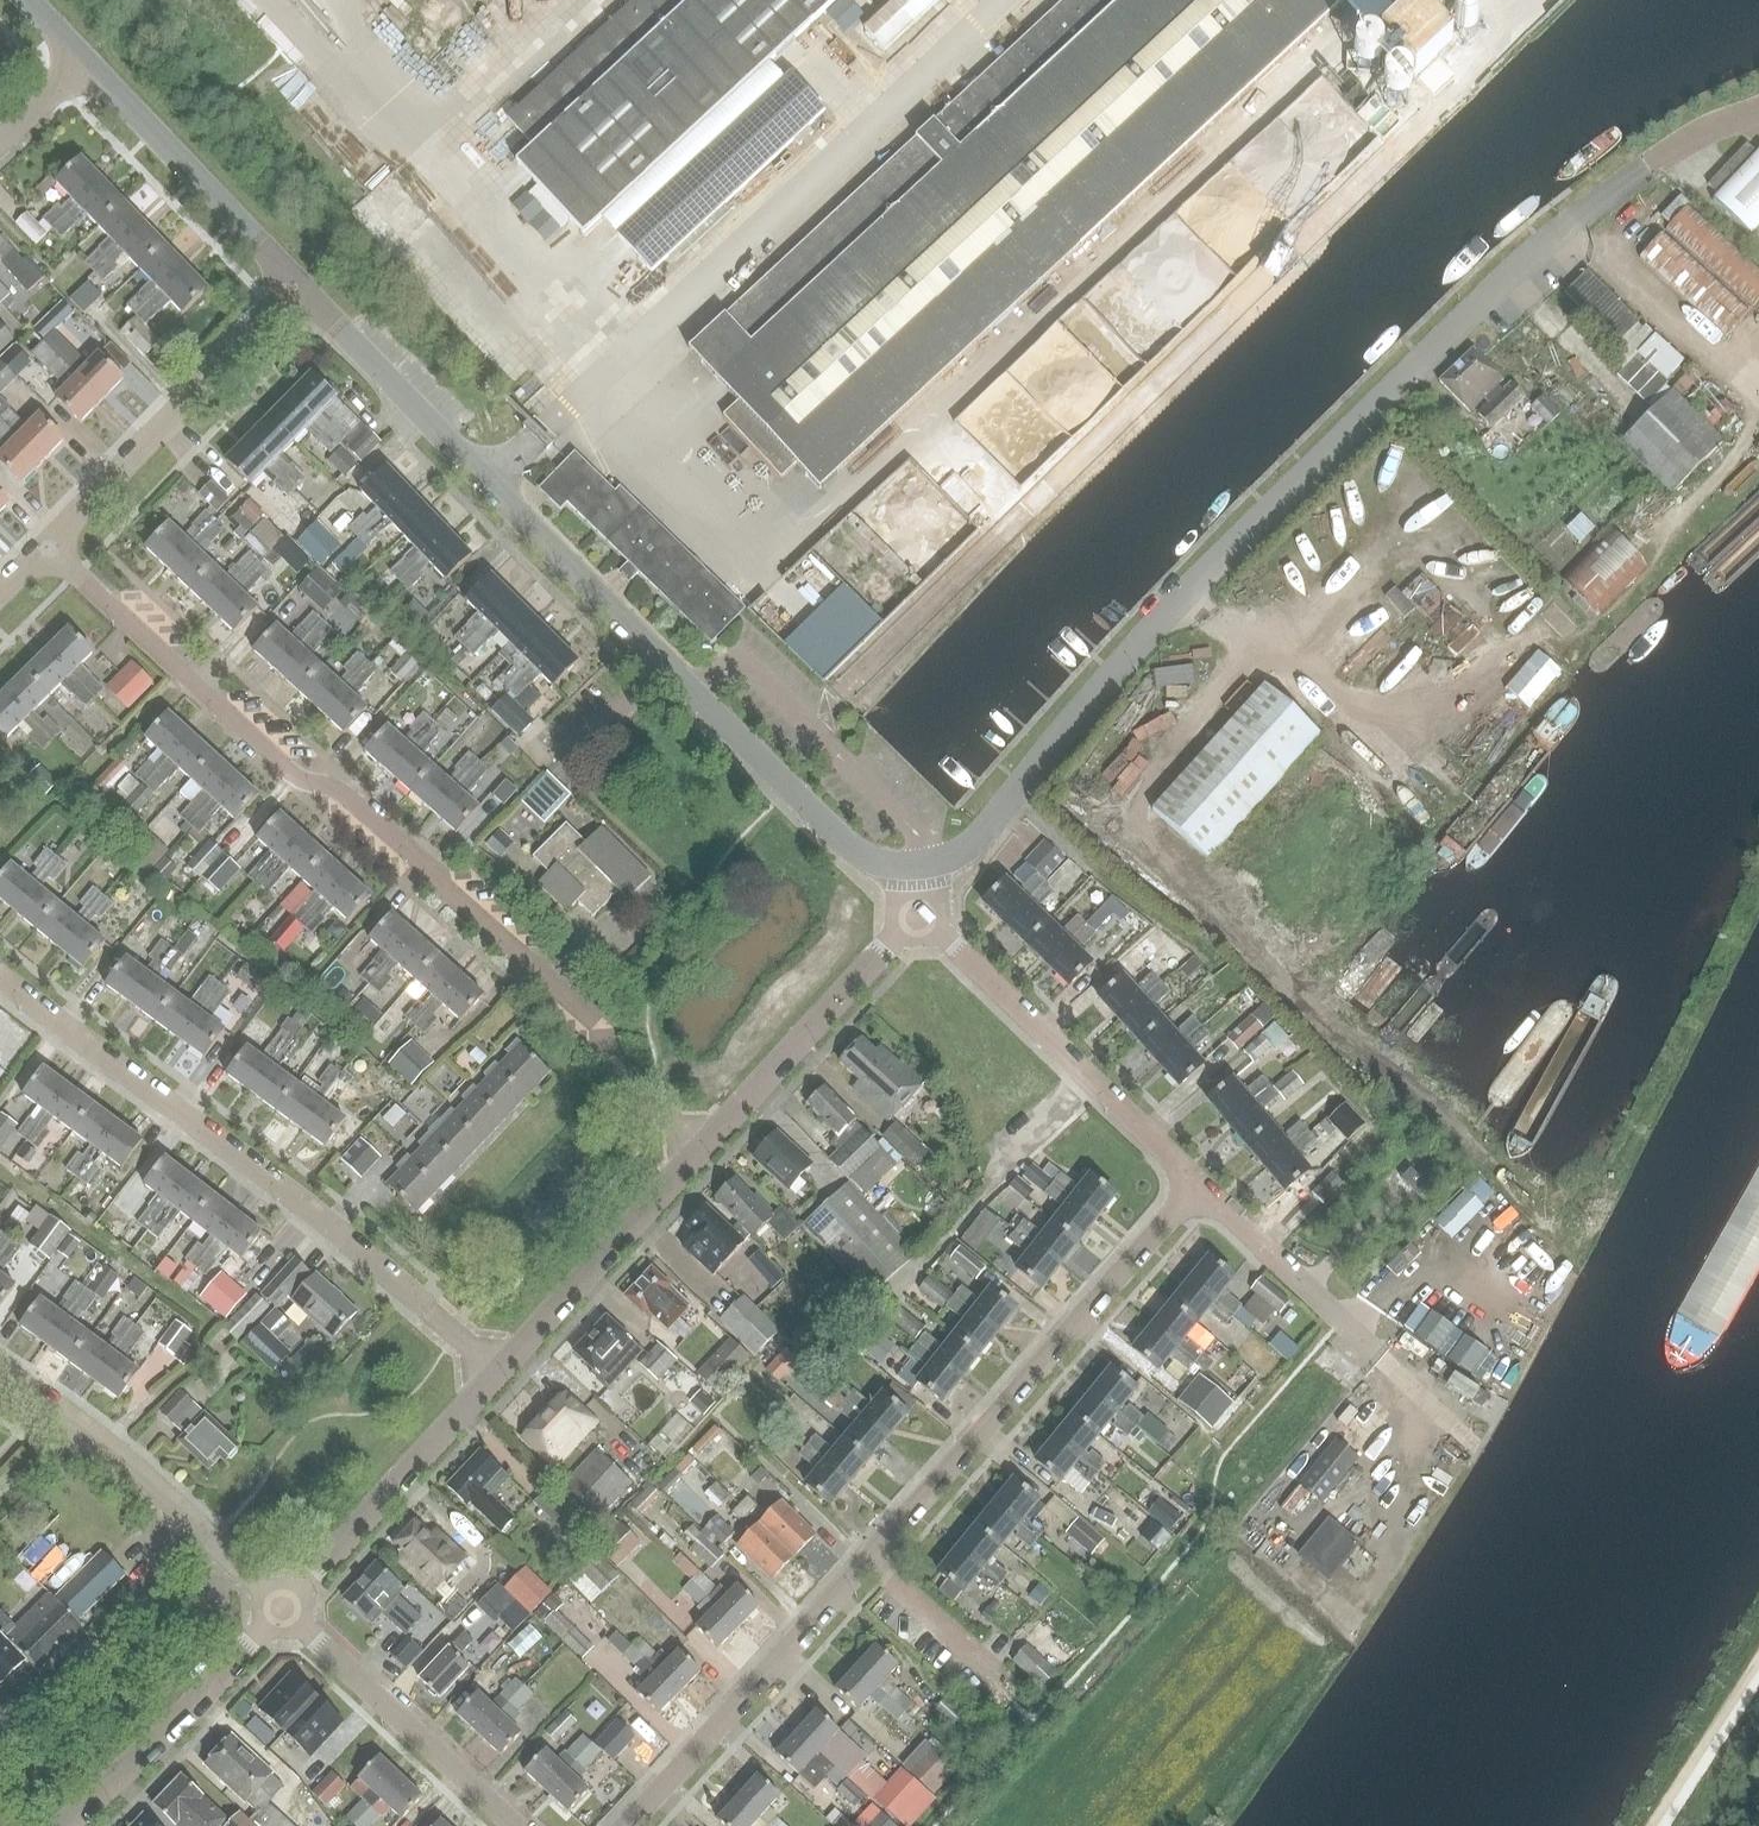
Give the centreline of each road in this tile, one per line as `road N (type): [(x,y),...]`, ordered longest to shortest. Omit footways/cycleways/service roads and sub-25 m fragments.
road 1 (unclassified): [(914,864),(981,837),(1130,653),(1427,350),(1560,233),(1649,169)]
road 2 (residential): [(699,1150),(597,1057),(601,1039),(588,1013),(354,799),(288,769),(47,546)]
road 3 (residential): [(628,1825),(1199,1187)]
road 4 (unclassified): [(914,864),(879,863),(833,831),(298,289)]
road 5 (residential): [(498,1369),(280,1190),(0,984)]
road 6 (residential): [(1199,1187),(917,915)]
road 7 (residential): [(47,546),(298,289)]
road 8 (residential): [(284,1612),(498,1369)]
road 9 (residential): [(699,1150),(917,915)]
road 10 (residential): [(515,1825),(284,1612)]
road 11 (unclassified): [(298,289),(87,63)]
road 12 (residential): [(63,1825),(284,1612)]
road 13 (residential): [(0,1756),(204,1534)]
road 14 (residential): [(498,1369),(699,1150)]
road 15 (residential): [(204,1534),(0,1368)]
road 16 (residential): [(1377,1356),(1199,1187)]
road 17 (track): [(1758,1651),(1647,1825)]

